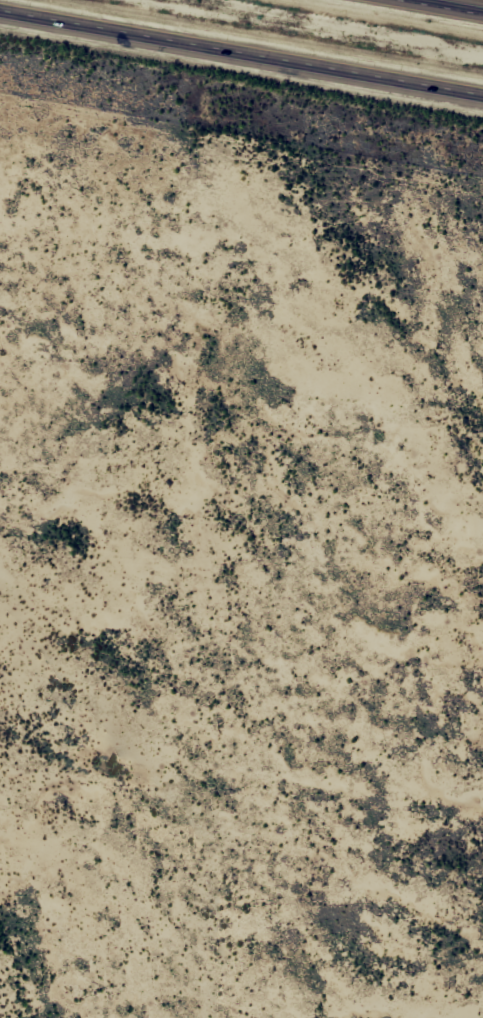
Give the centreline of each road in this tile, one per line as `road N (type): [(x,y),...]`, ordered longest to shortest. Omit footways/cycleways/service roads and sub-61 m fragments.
road 1 (motorway): [(0,14),(482,100)]

